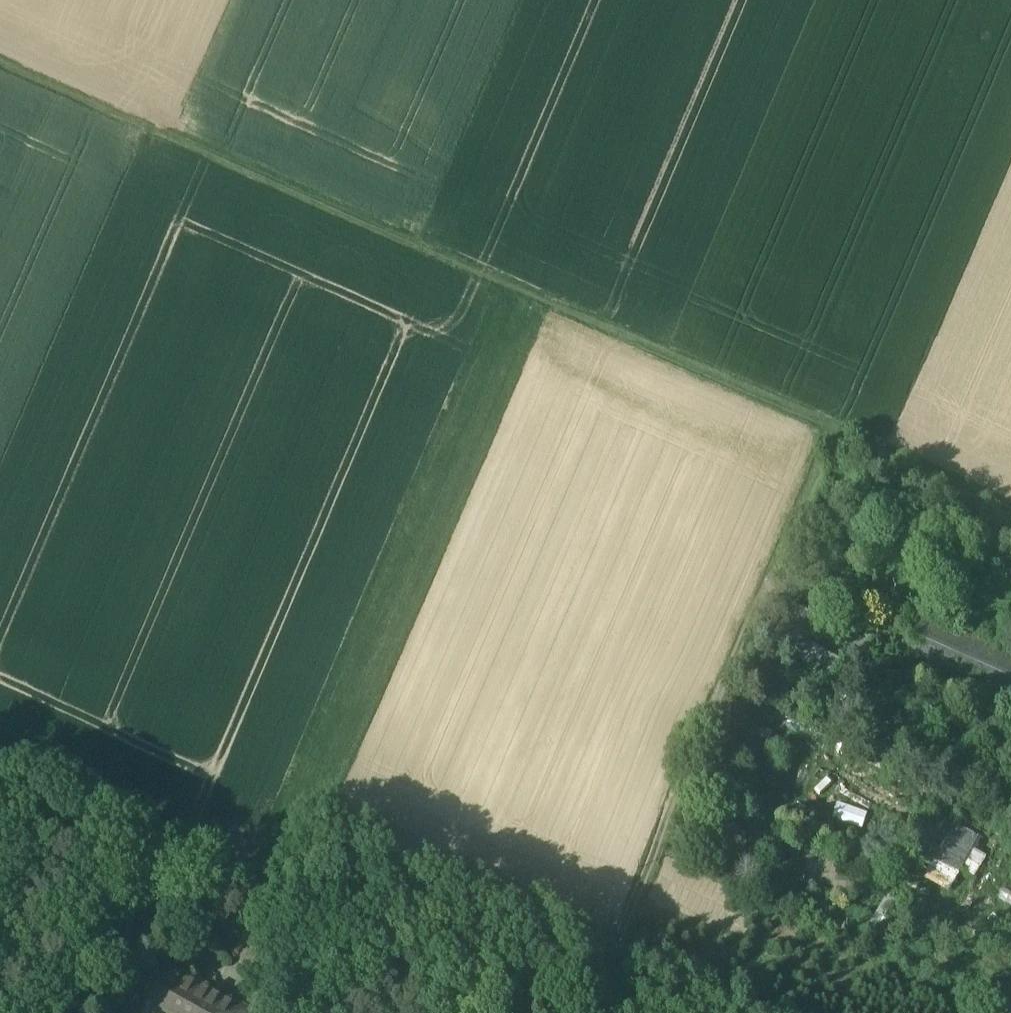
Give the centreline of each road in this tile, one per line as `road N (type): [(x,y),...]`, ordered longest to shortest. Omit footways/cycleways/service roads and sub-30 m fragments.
road 1 (track): [(0,63),(1010,512)]
road 2 (residential): [(0,767),(519,1012)]

